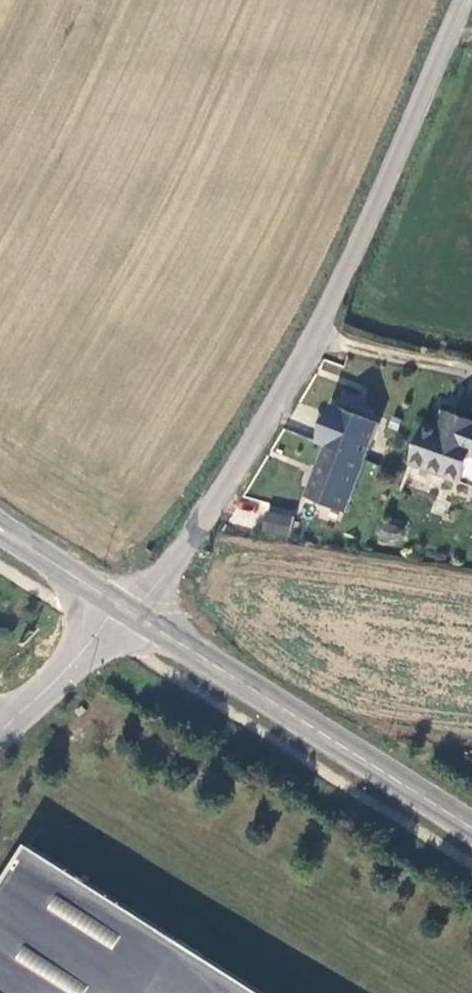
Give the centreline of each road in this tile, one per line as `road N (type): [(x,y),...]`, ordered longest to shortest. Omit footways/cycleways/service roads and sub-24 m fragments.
road 1 (unclassified): [(129,612),(237,472),(421,111),(468,0)]
road 2 (secondary): [(471,828),(129,612)]
road 3 (unclassified): [(0,732),(98,631),(129,612)]
road 4 (secondary): [(129,612),(0,530)]

